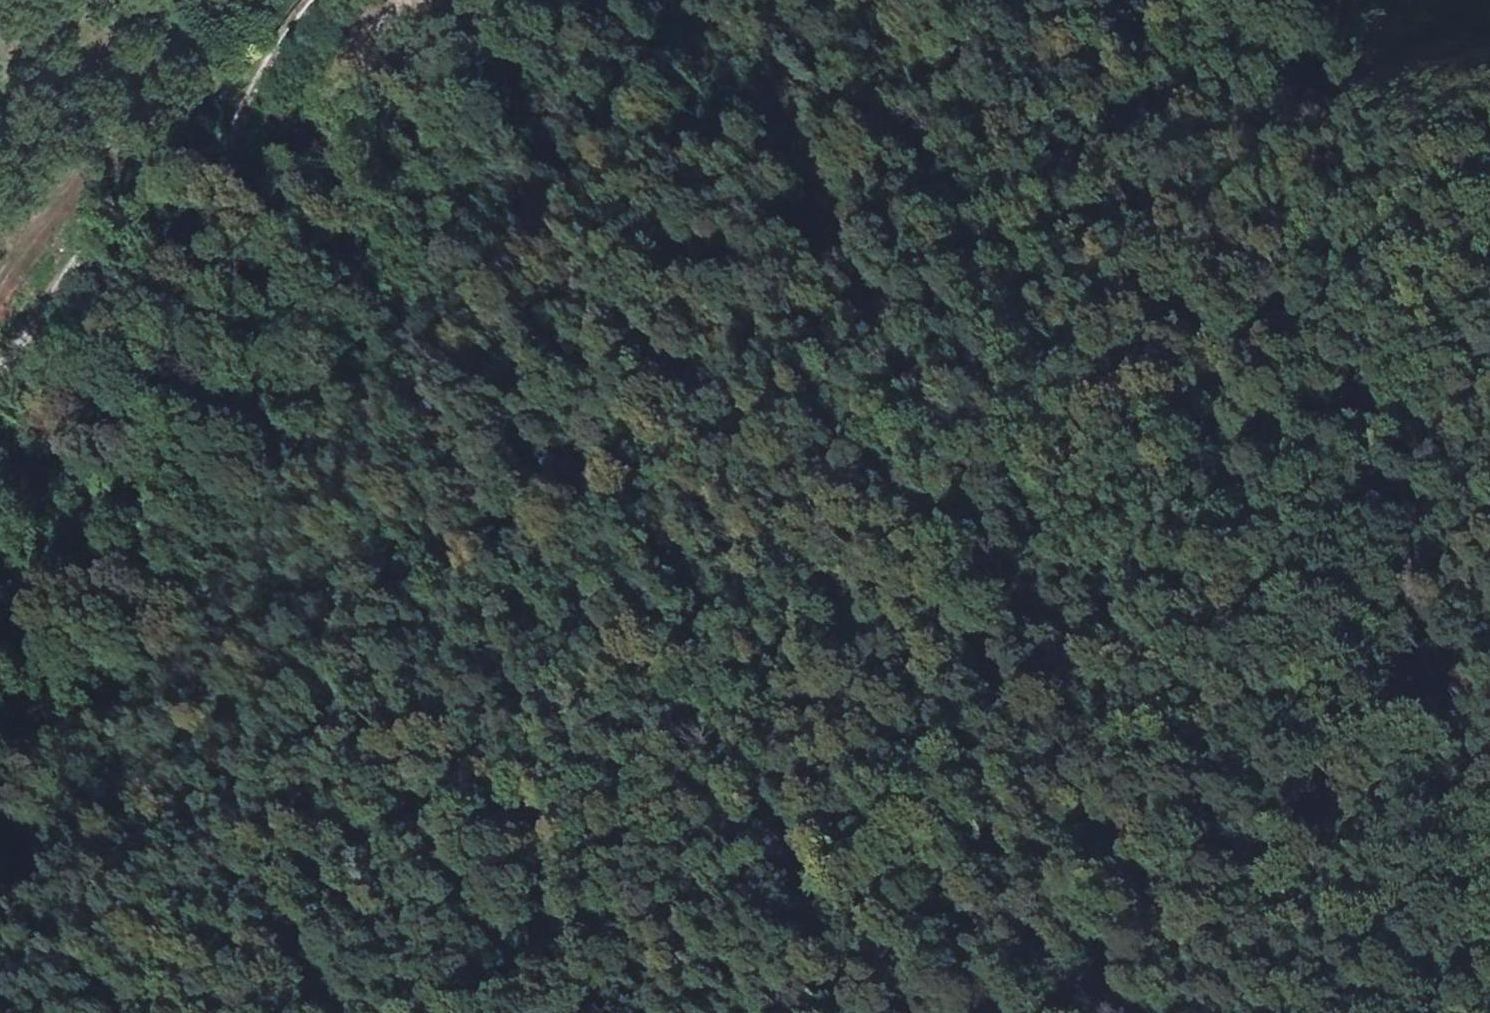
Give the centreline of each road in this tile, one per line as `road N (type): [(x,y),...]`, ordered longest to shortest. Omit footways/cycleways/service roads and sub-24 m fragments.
road 1 (track): [(320,0),(272,53),(237,129),(149,184),(0,375)]

